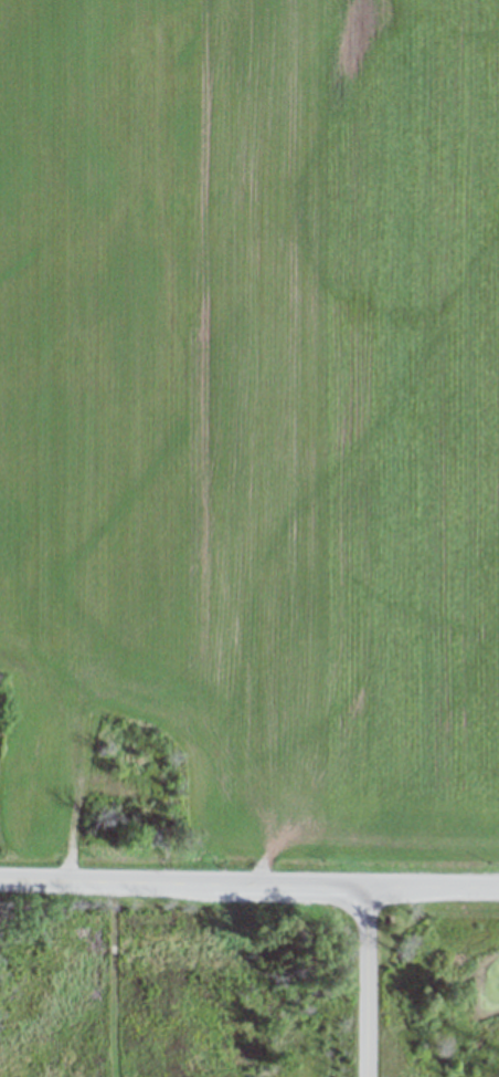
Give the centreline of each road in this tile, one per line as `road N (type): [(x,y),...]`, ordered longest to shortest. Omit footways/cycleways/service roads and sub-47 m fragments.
road 1 (tertiary): [(0,880),(498,887)]

